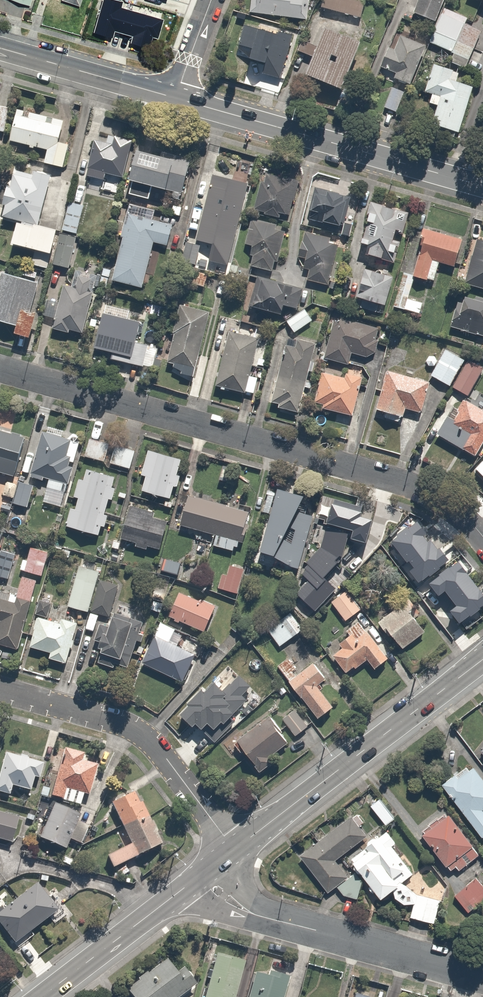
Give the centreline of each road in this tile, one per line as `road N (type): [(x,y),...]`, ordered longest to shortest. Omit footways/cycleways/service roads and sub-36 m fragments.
road 1 (residential): [(482,538),(460,512),(416,488),(0,369)]
road 2 (secondary): [(176,99),(482,186)]
road 3 (secondary): [(235,849),(482,659)]
road 4 (residential): [(203,874),(255,914),(482,977)]
road 5 (residential): [(235,849),(167,759),(134,729),(0,688)]
road 6 (secondary): [(43,996),(203,874)]
road 7 (secondary): [(0,49),(176,99)]

